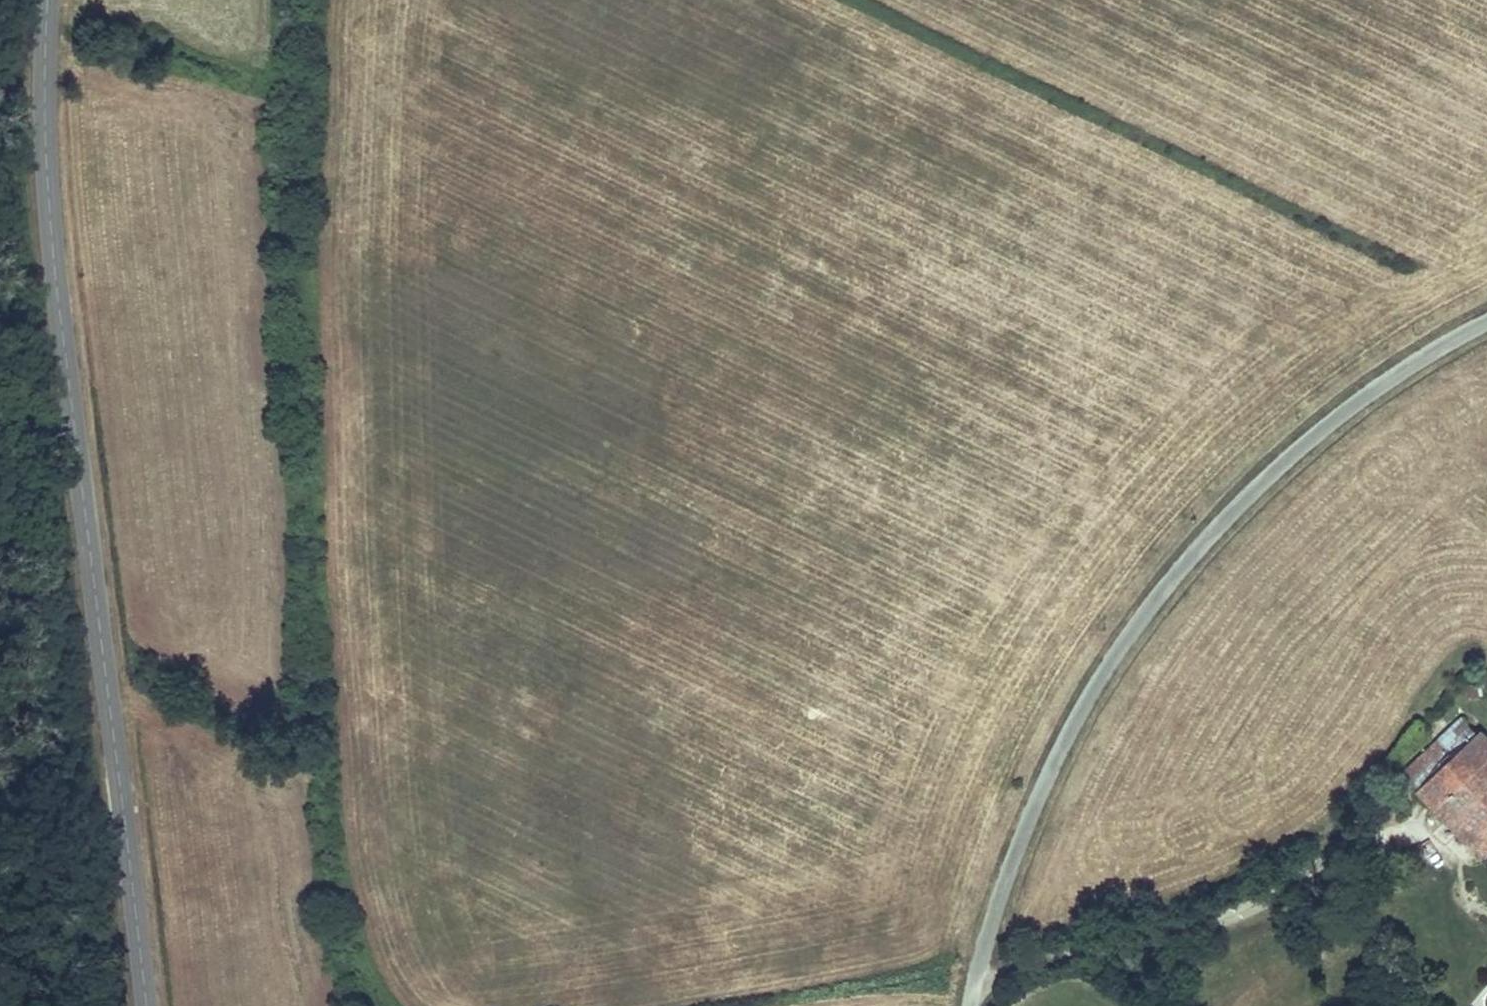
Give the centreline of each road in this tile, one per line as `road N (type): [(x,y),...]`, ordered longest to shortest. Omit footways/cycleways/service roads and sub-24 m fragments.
road 1 (tertiary): [(43,0),(43,161),(55,297),(145,1005)]
road 2 (residential): [(1486,324),(1308,443),(1243,502),(1136,627),(1047,778),(991,916),(970,1005)]

